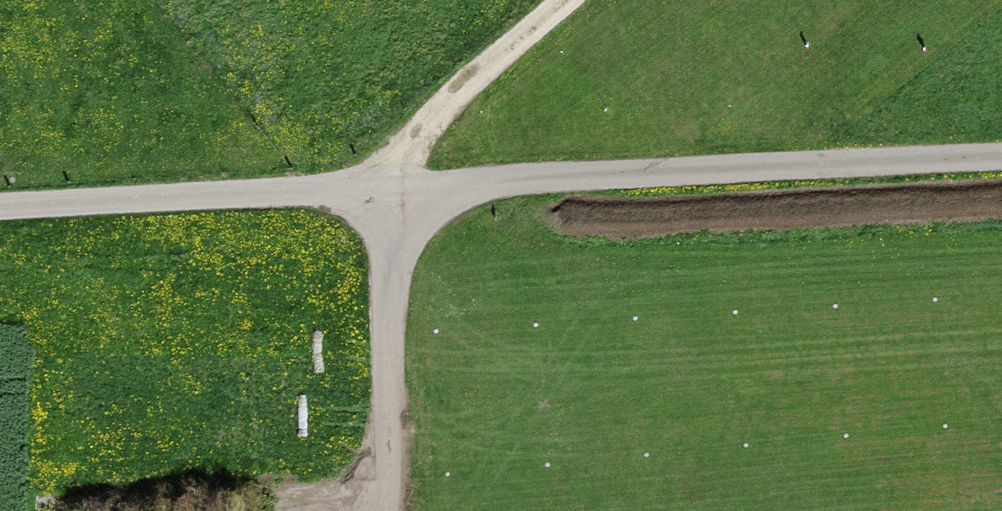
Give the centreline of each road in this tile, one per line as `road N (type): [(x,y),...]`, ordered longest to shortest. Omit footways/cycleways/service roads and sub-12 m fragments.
road 1 (track): [(1001,162),(391,192)]
road 2 (track): [(391,192),(0,211)]
road 3 (track): [(404,510),(391,192)]
road 4 (track): [(391,192),(608,0)]

